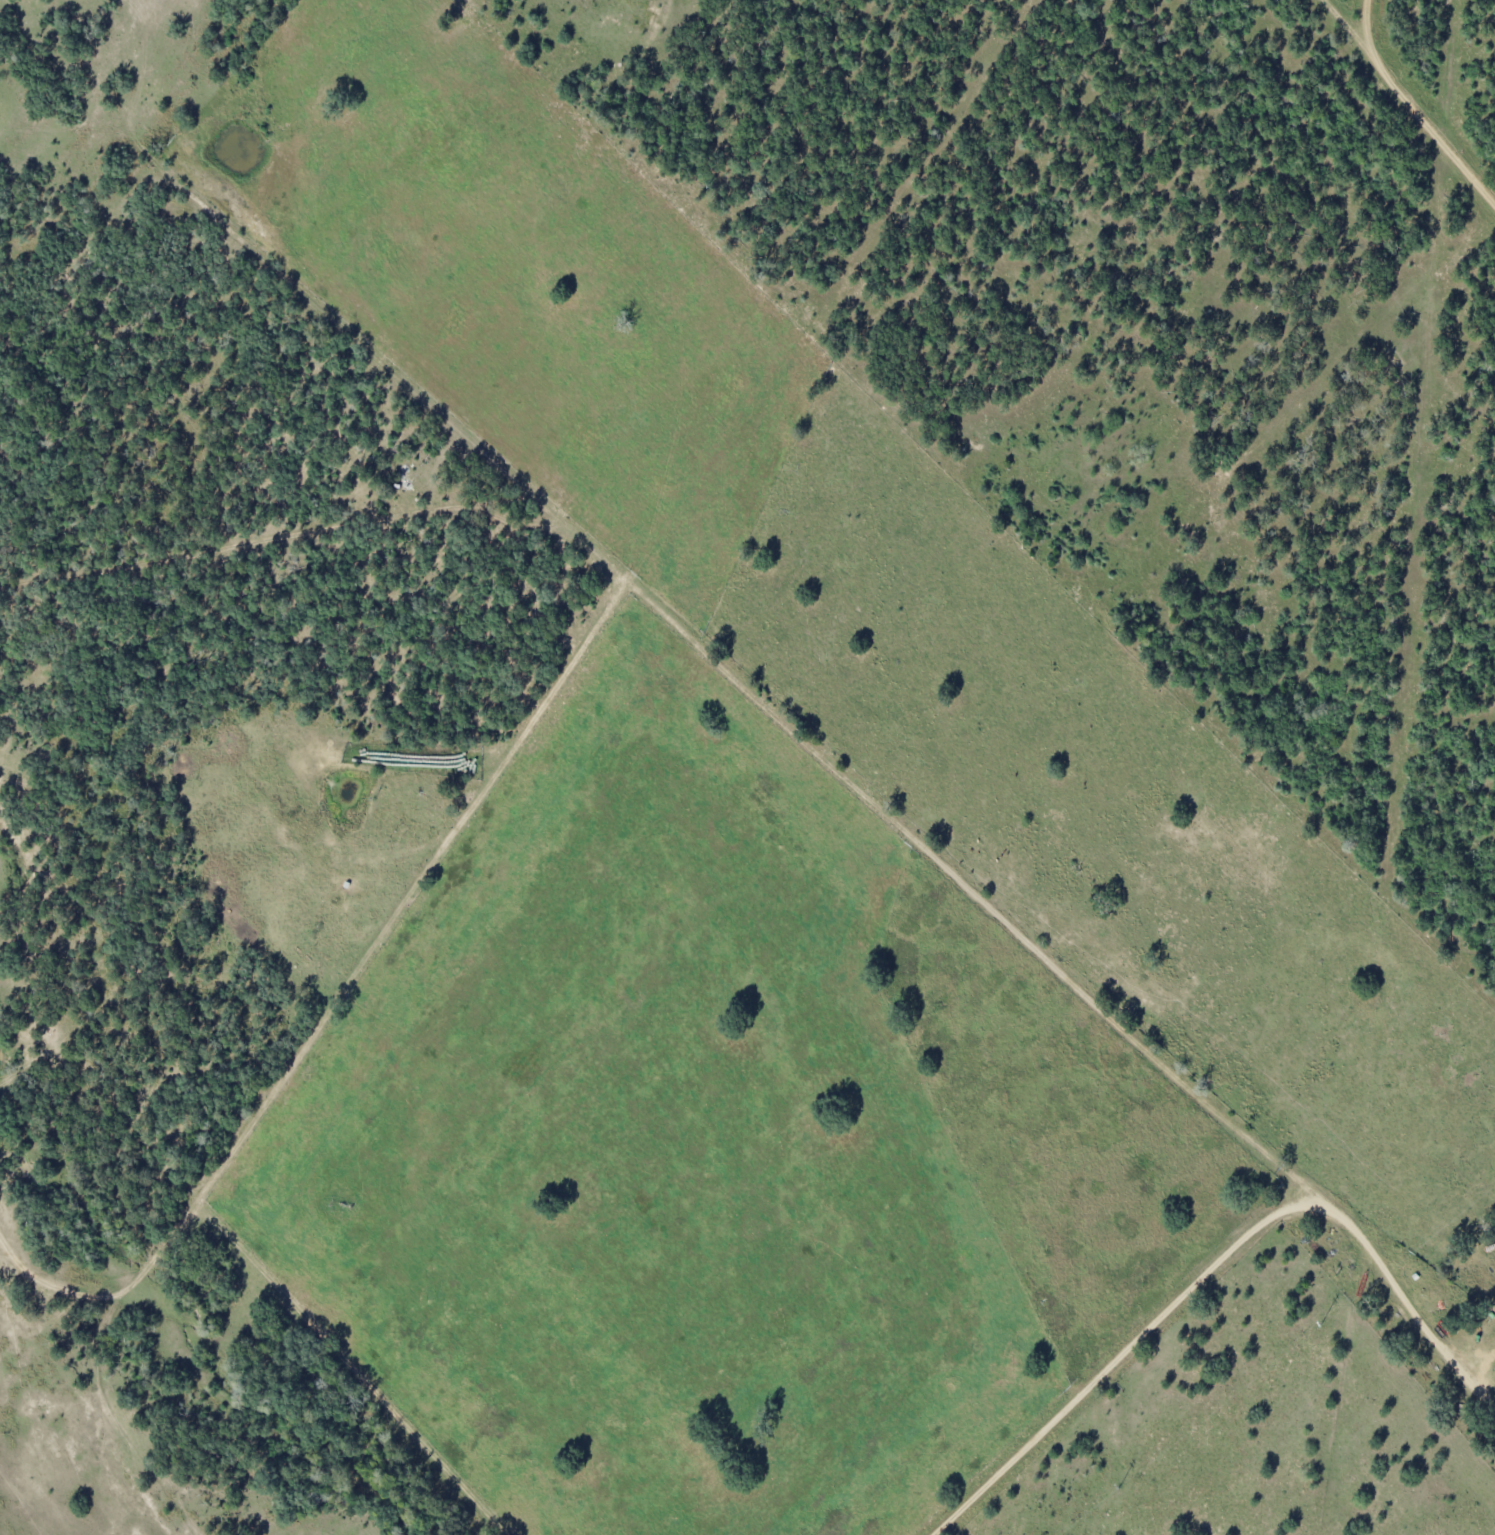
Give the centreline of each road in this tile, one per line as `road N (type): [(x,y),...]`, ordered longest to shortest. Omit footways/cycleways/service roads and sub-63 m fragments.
road 1 (track): [(1494,1450),(1327,1294),(1273,1294),(1016,1534)]
road 2 (track): [(1494,240),(1286,0)]

